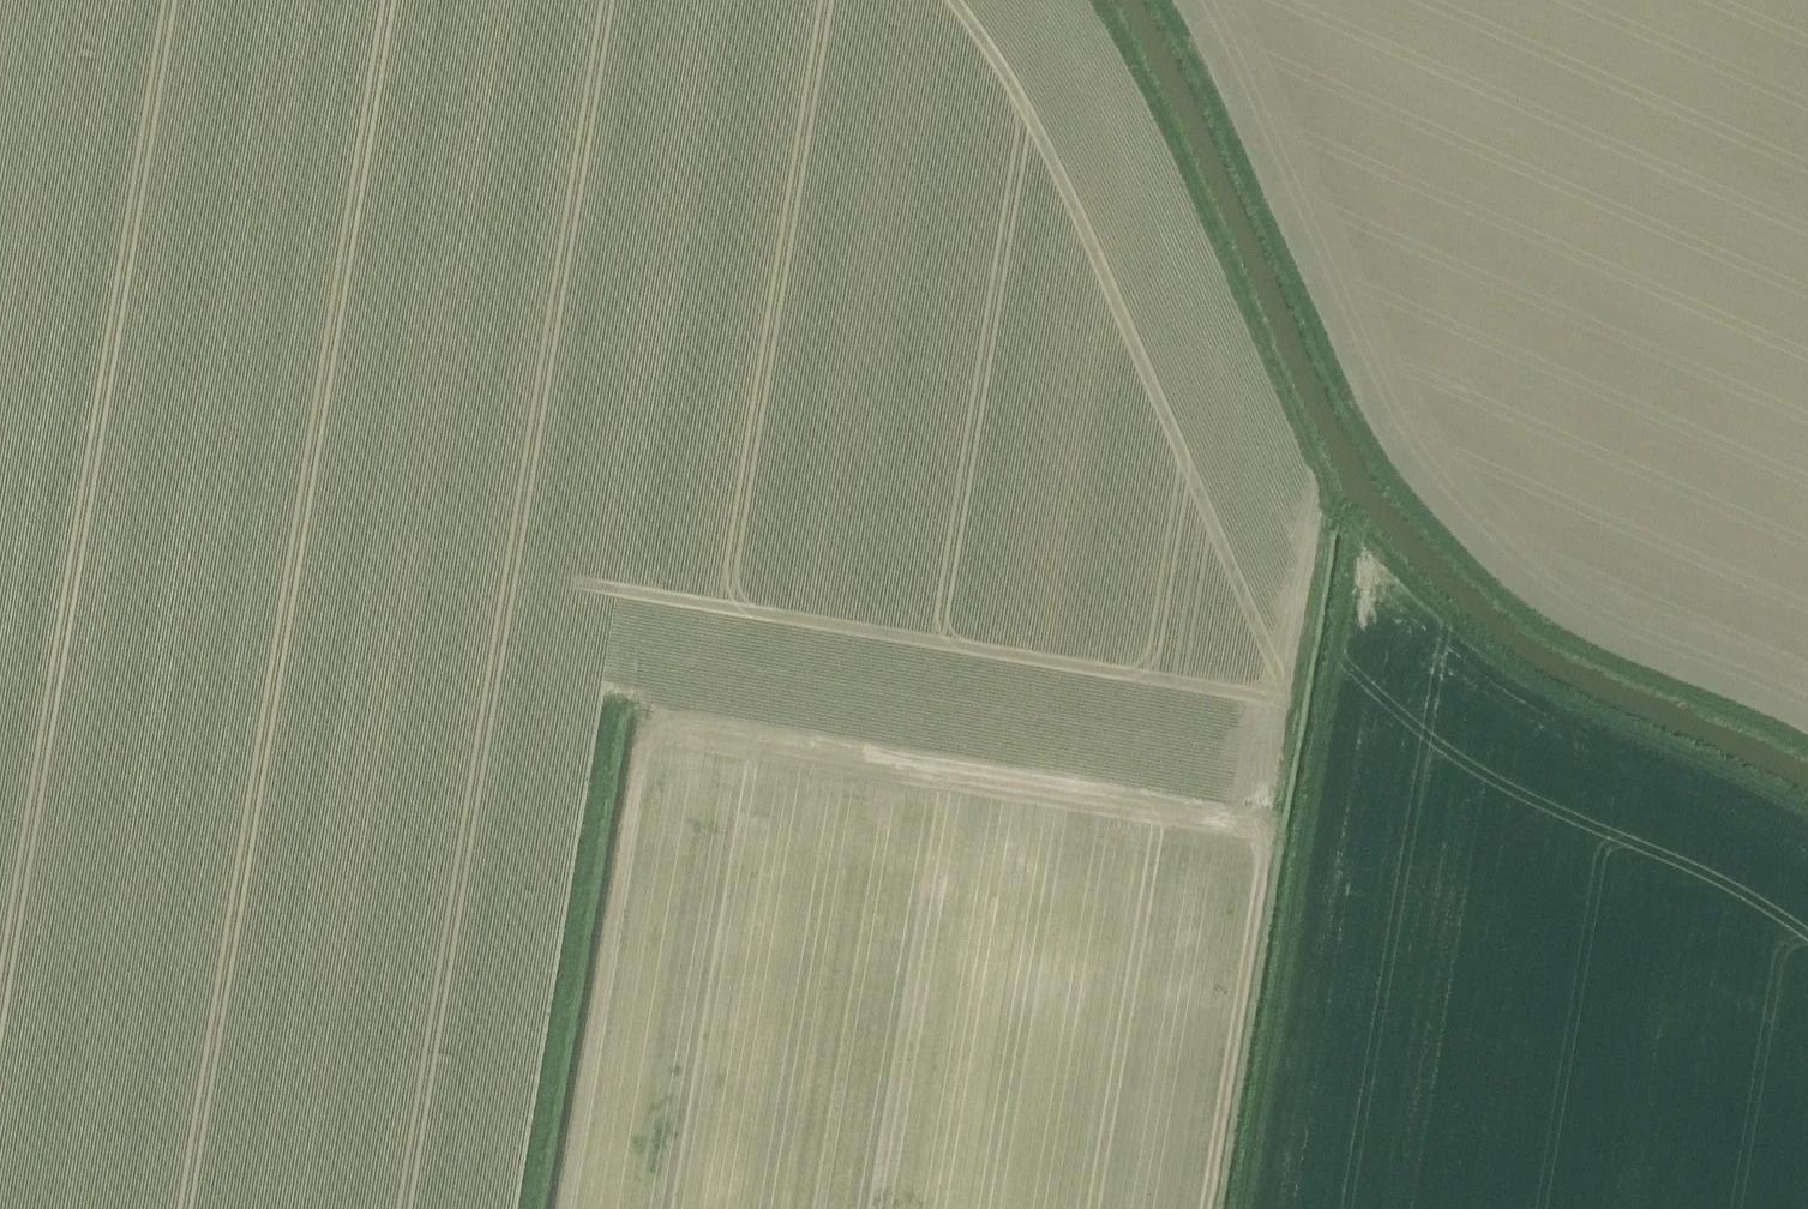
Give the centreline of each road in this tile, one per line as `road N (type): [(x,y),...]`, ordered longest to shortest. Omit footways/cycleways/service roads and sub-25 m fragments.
road 1 (track): [(1100,0),(1130,49),(1339,513),(1362,546)]
road 2 (track): [(532,1208),(619,687)]

